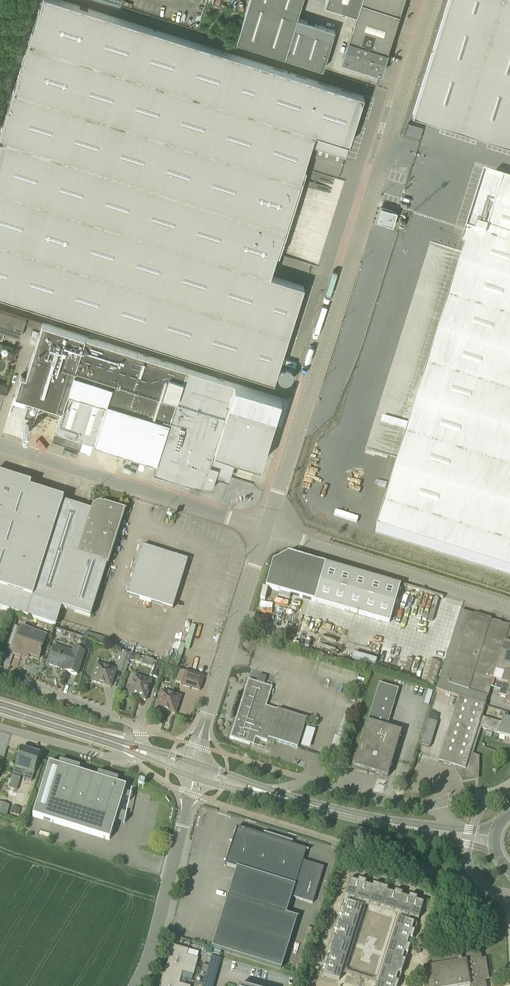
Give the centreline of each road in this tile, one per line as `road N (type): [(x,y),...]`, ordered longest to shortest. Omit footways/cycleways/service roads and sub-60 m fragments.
road 1 (unclassified): [(265,530),(433,0)]
road 2 (residential): [(265,530),(0,448)]
road 3 (unclassified): [(265,530),(509,607)]
road 4 (residential): [(194,770),(265,530)]
road 5 (tertiary): [(135,985),(159,924),(194,770)]
road 6 (unclassified): [(452,827),(432,805),(304,780),(275,794)]
road 7 (residential): [(135,750),(132,725),(2,675)]
road 8 (tertiary): [(135,750),(0,706)]
road 9 (residential): [(0,729),(120,760),(135,750)]

